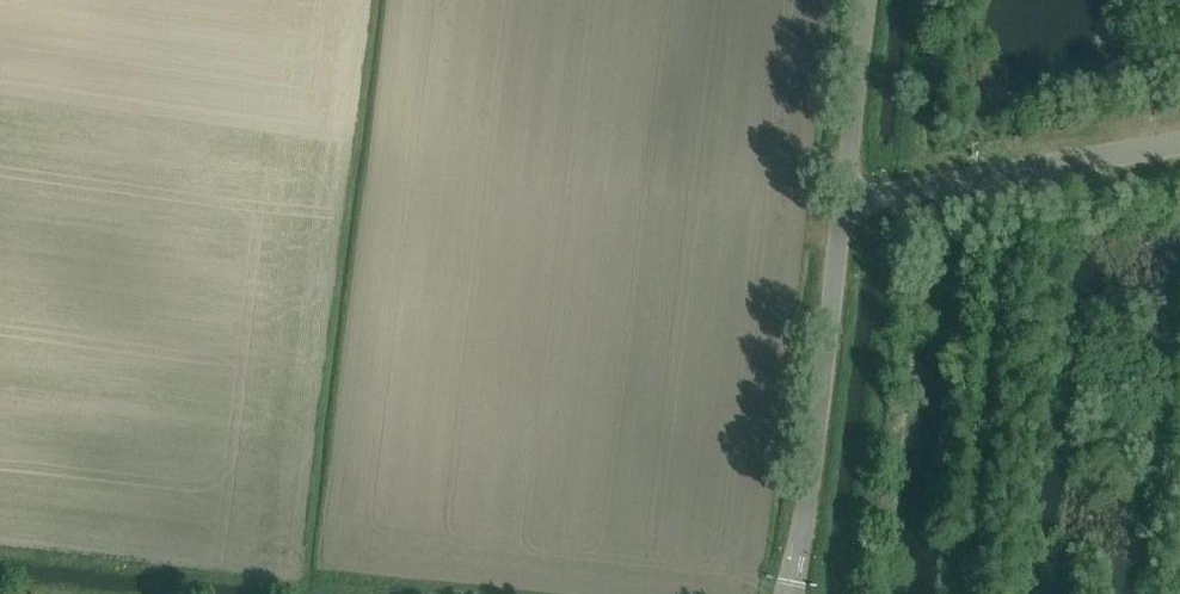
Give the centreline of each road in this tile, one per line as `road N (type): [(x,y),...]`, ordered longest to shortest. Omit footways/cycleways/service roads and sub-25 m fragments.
road 1 (unclassified): [(791,582),(865,0)]

